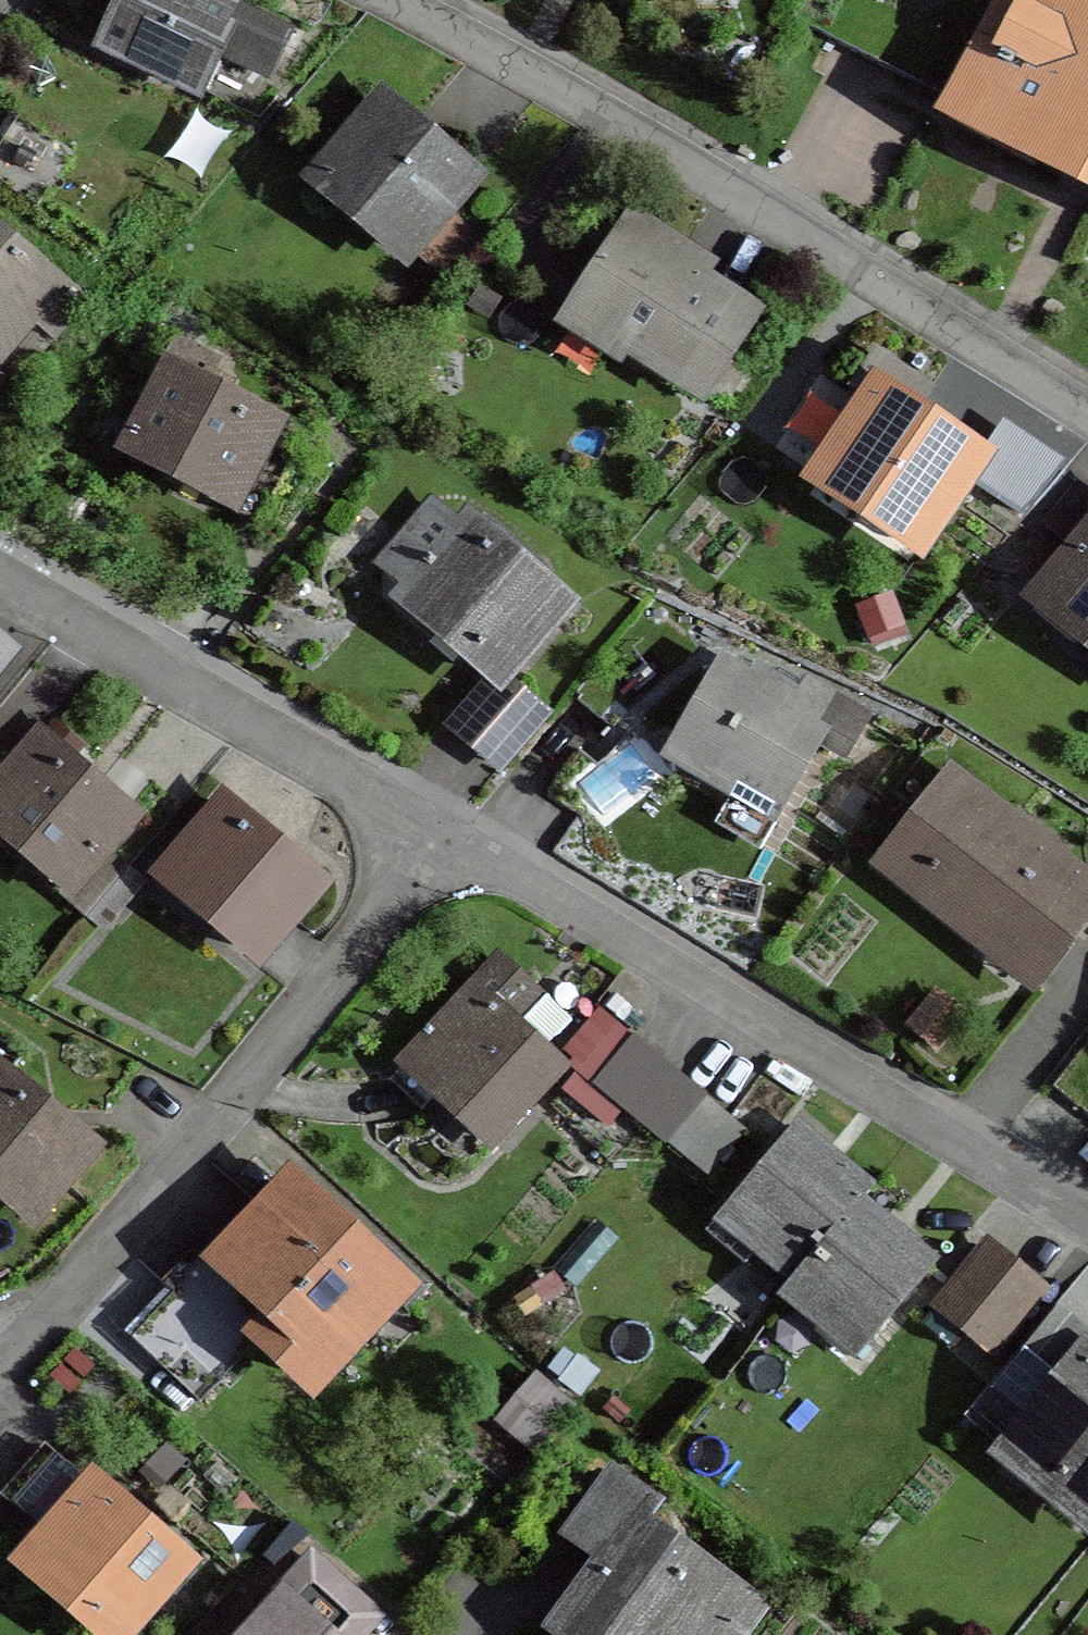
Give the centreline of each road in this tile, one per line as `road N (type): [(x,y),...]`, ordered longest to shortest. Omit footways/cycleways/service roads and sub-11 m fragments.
road 1 (residential): [(1087,405),(663,146),(385,0)]
road 2 (residential): [(448,837),(1087,1221)]
road 3 (residential): [(0,1362),(448,837)]
road 4 (residential): [(0,573),(448,837)]

